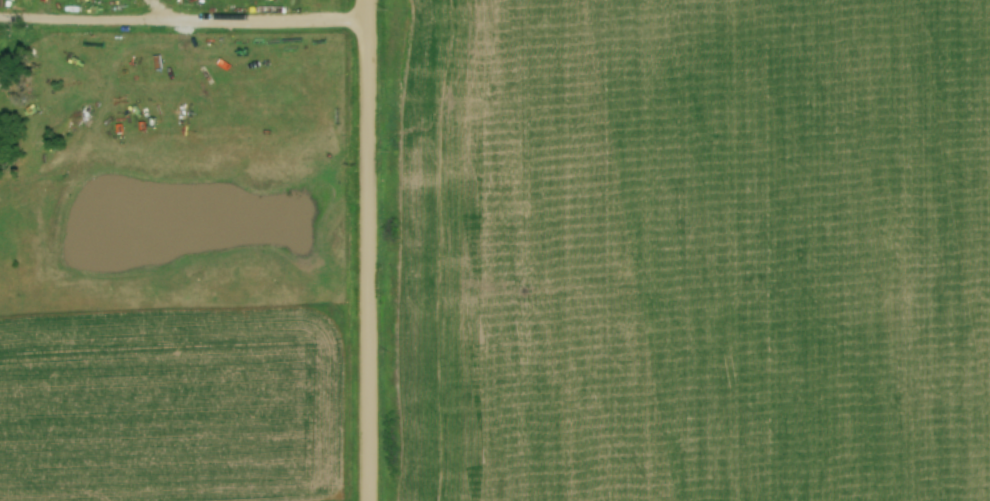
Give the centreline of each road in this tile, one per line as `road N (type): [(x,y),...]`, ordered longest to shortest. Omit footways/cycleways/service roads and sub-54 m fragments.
road 1 (residential): [(366,500),(365,0)]

